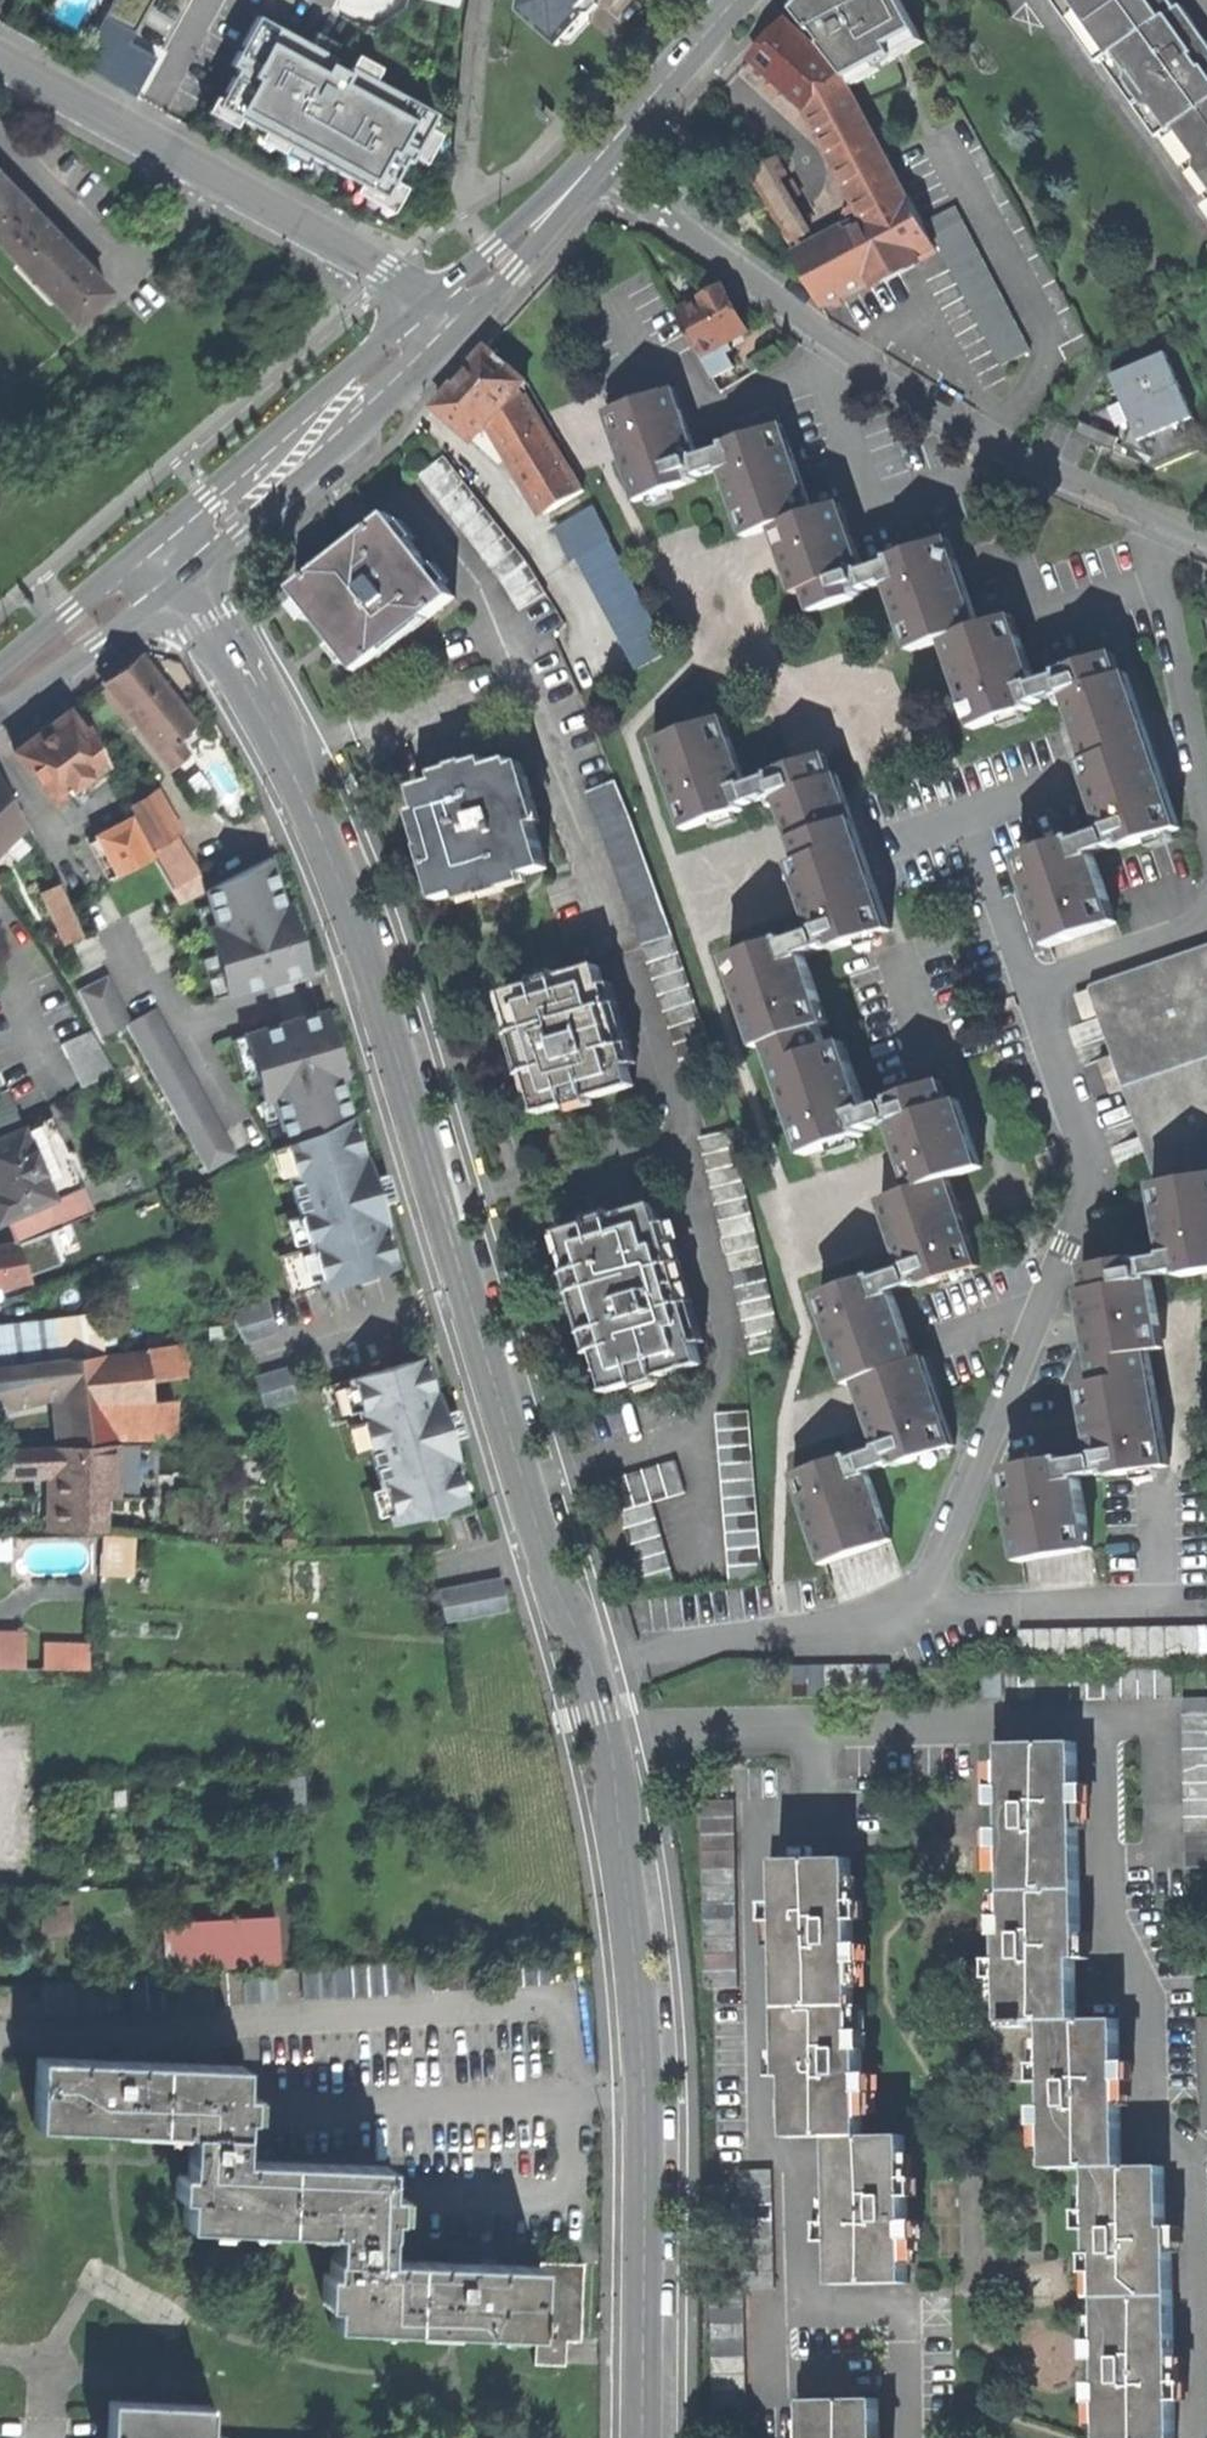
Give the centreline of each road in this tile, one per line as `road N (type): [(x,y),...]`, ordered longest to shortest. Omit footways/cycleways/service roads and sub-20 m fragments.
road 1 (residential): [(184,579),(280,749),(349,904),(527,1495),(602,1711),(648,2091),(643,2437)]
road 2 (residential): [(1206,537),(892,384),(589,168)]
road 3 (residential): [(427,300),(0,62)]
road 4 (secondary): [(184,579),(360,433),(461,323)]
road 5 (secondary): [(427,300),(217,496),(156,543)]
road 6 (secondary): [(0,716),(184,579)]
road 7 (secondary): [(736,0),(589,168)]
road 8 (secondary): [(589,168),(427,300)]
road 9 (secondary): [(461,323),(573,207),(589,168)]
road 10 (secondary): [(156,543),(0,667)]

